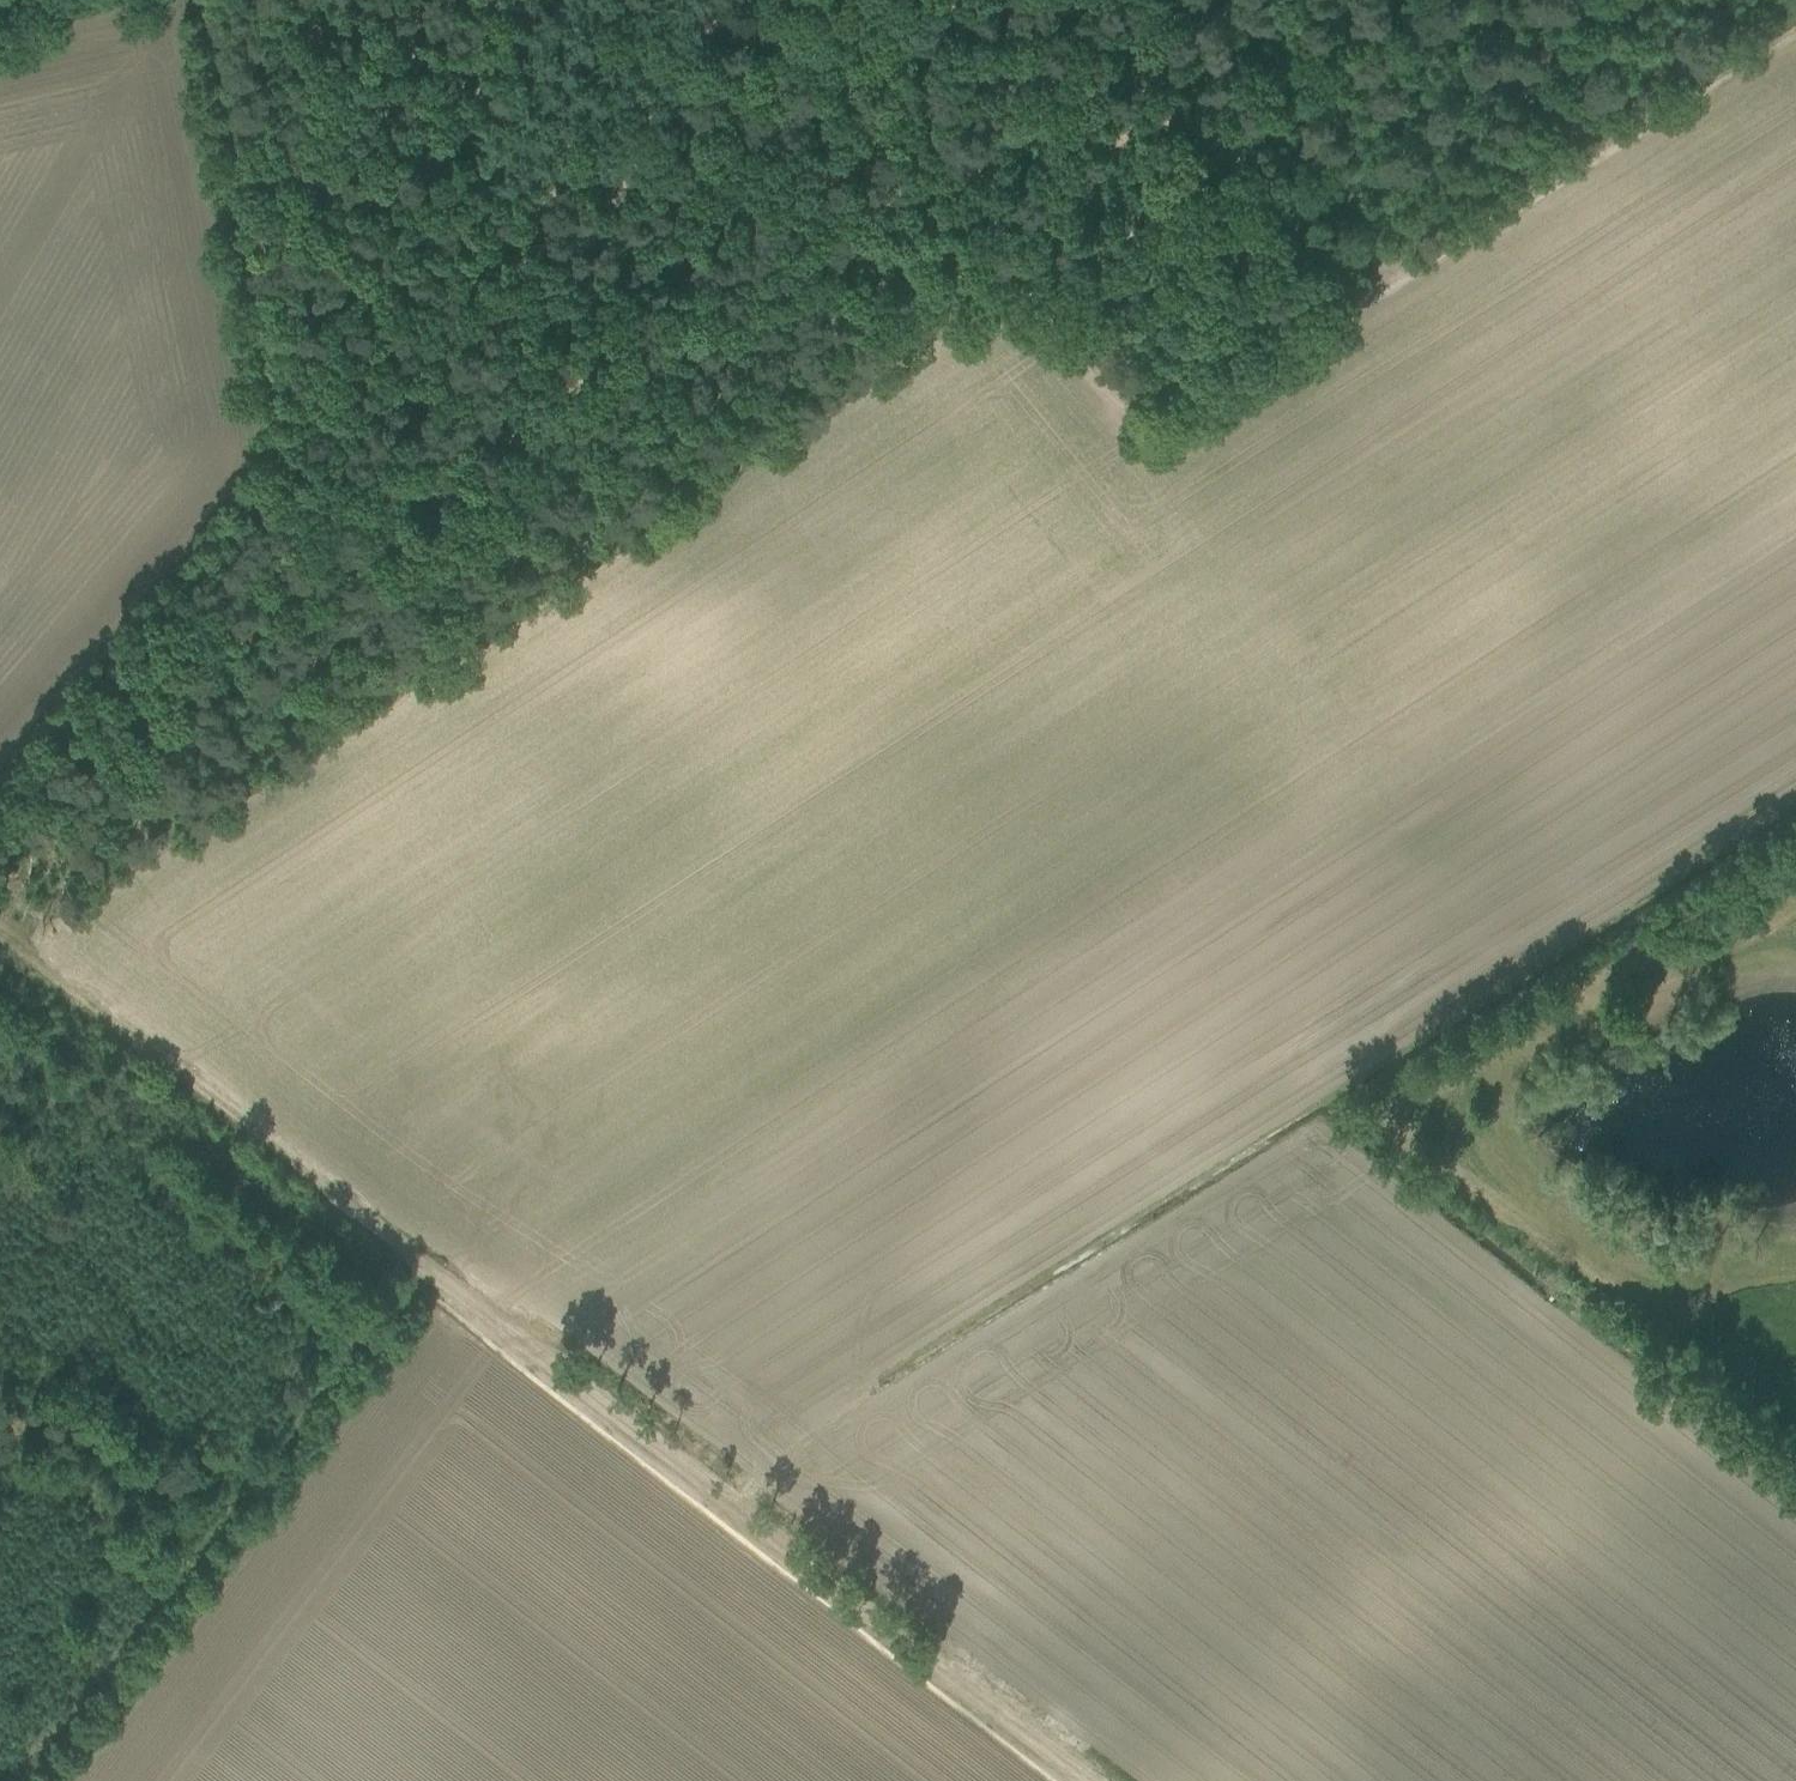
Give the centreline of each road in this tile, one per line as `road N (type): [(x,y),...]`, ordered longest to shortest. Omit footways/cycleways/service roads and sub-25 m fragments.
road 1 (track): [(1795,30),(1137,429),(1024,293),(856,238),(273,365)]
road 2 (track): [(273,365),(298,466),(0,764)]
road 3 (track): [(206,0),(273,365)]

